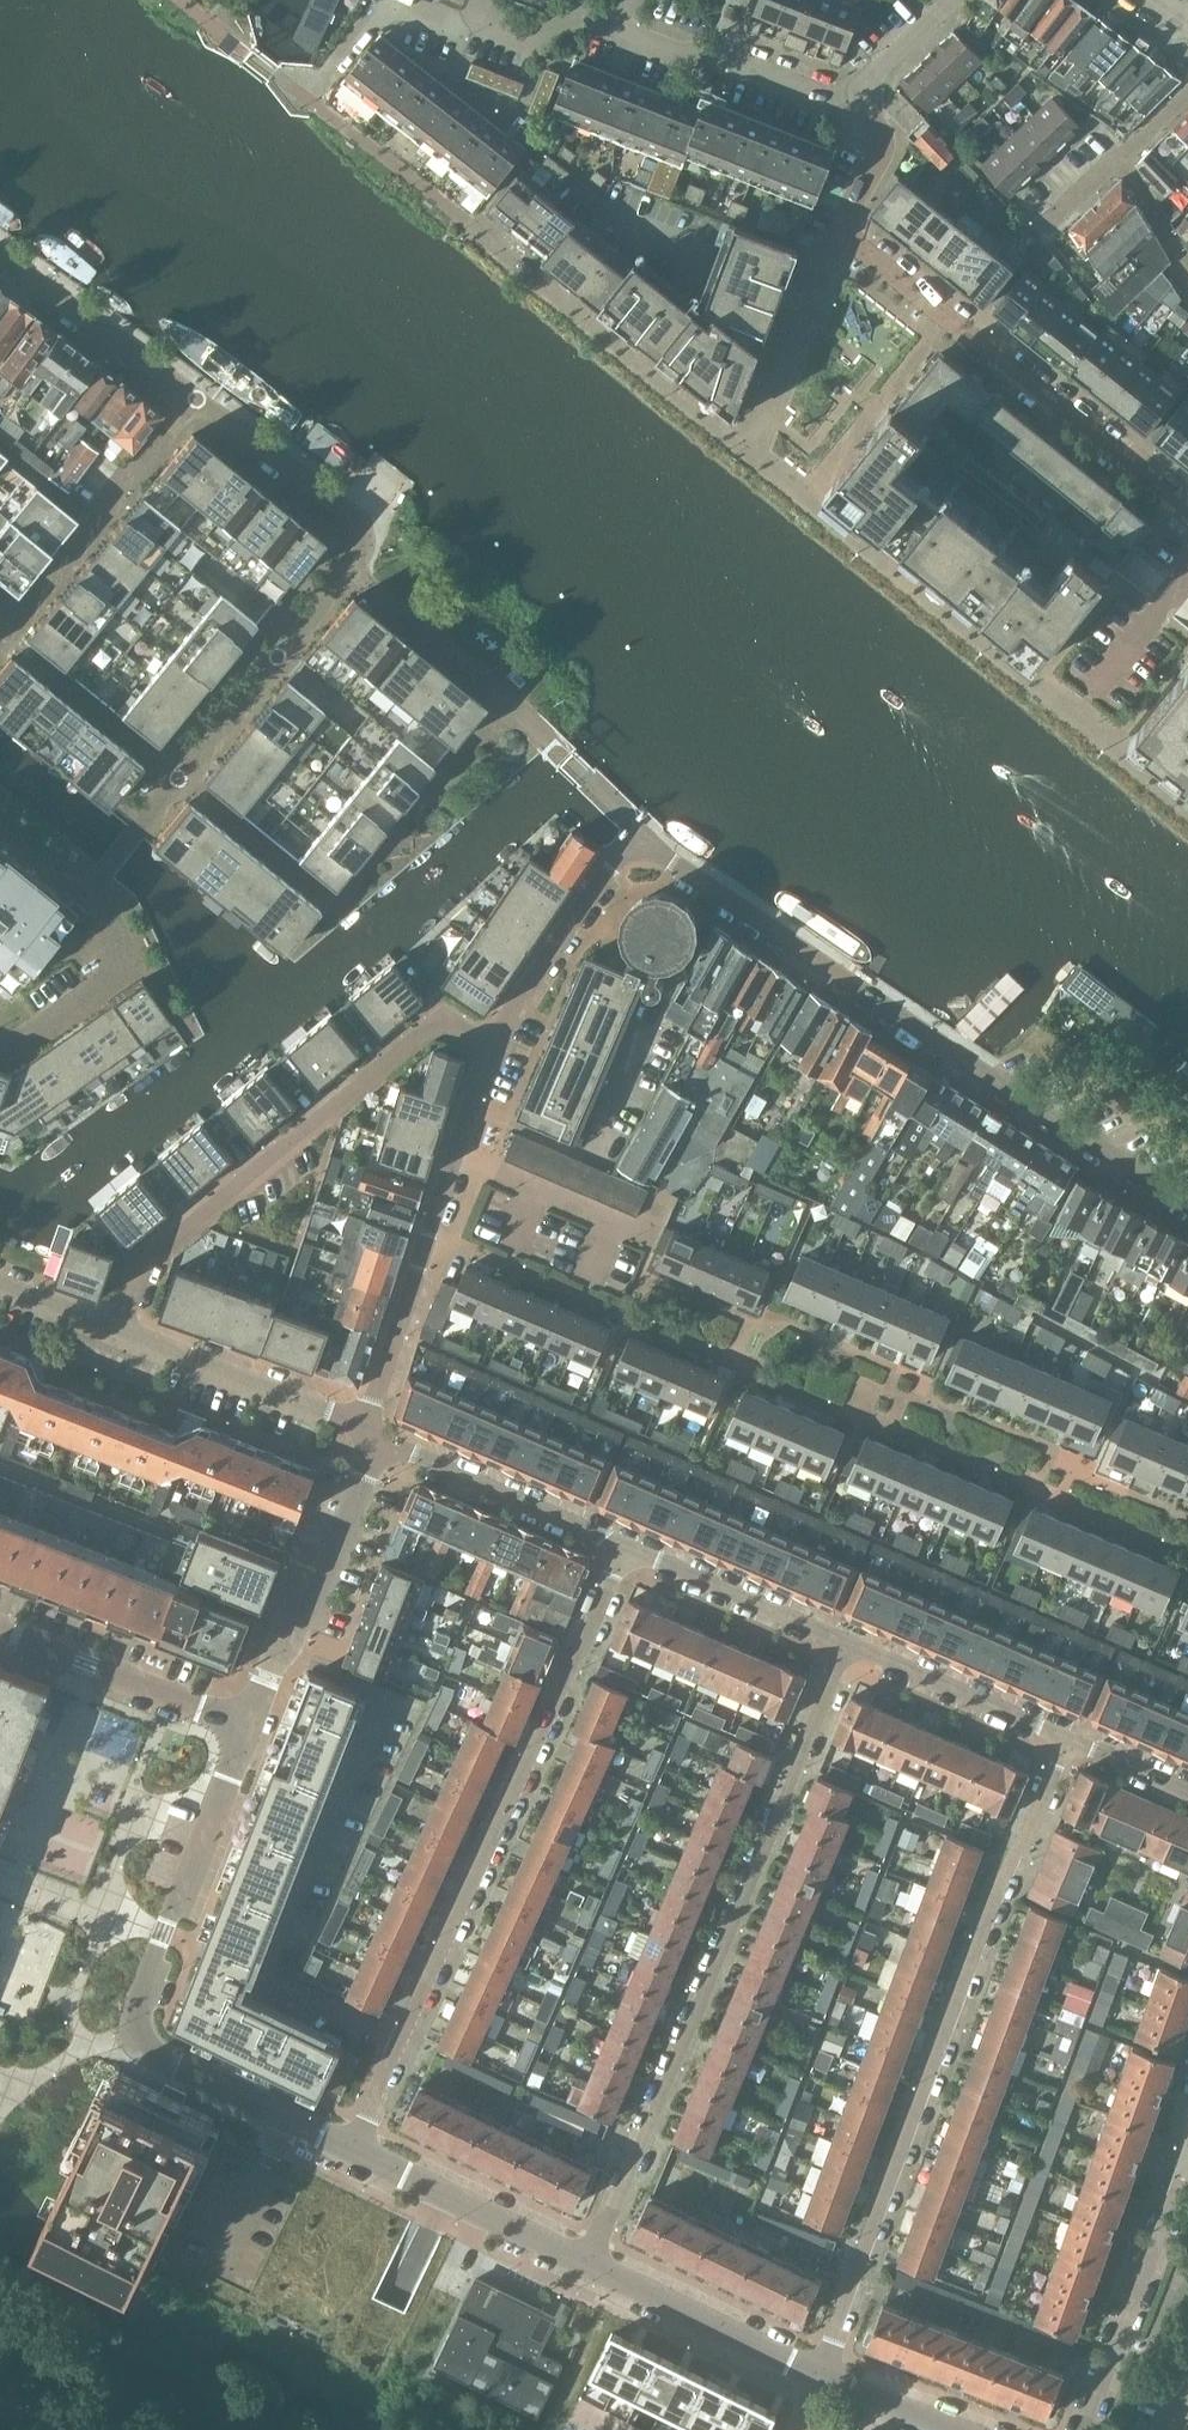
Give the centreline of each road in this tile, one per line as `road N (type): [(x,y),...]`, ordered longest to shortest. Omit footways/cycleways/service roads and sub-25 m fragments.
road 1 (residential): [(492,1045),(642,831),(706,882),(1187,1210)]
road 2 (residential): [(818,2373),(1011,1859),(1068,1740)]
road 3 (residential): [(846,1642),(588,2264)]
road 4 (residential): [(352,2148),(624,1547)]
road 5 (residential): [(492,1045),(439,1022),(141,1269),(115,1329)]
road 6 (residential): [(179,782),(335,907),(513,708)]
road 7 (residential): [(839,230),(1187,515)]
road 8 (residential): [(247,1728),(135,2009),(138,2034)]
road 9 (residential): [(247,1728),(293,1621),(321,1591),(381,1439)]
road 10 (residential): [(366,1431),(455,1158)]
road 11 (residential): [(1187,2168),(1083,2429)]
road 12 (residential): [(20,620),(197,402)]
road 13 (residential): [(354,571),(179,782)]
road 14 (residential): [(115,1329),(366,1431)]
road 15 (residential): [(624,1547),(381,1439)]
road 16 (residential): [(247,1728),(0,1631)]
road 17 (residential): [(588,2264),(352,2148)]
road 18 (residential): [(862,96),(837,101),(726,57),(681,52),(614,29)]
road 19 (residential): [(818,2373),(588,2264)]
road 20 (residential): [(0,1047),(15,1044),(118,967),(123,942),(94,885),(105,873)]
road 21 (residential): [(354,571),(358,544),(350,519),(197,402)]
road 22 (residential): [(352,2148),(154,2054),(138,2034)]
road 23 (residential): [(197,402),(0,259)]
road 24 (residential): [(1068,1740),(846,1642)]
road 25 (residential): [(846,1642),(624,1547)]
road 26 (residential): [(5,639),(179,782)]
road 27 (residential): [(455,1158),(654,1241)]
road 28 (residential): [(309,100),(377,8),(473,17)]
road 29 (residential): [(1054,230),(1187,93)]
road 30 (residential): [(953,2429),(818,2373)]
road 31 (residential): [(839,230),(879,143),(862,96)]
road 32 (residential): [(614,29),(473,17)]
road 33 (residential): [(1187,1793),(1068,1740)]
road 34 (residential): [(862,96),(950,0)]
road 35 (residential): [(0,1287),(115,1329)]

